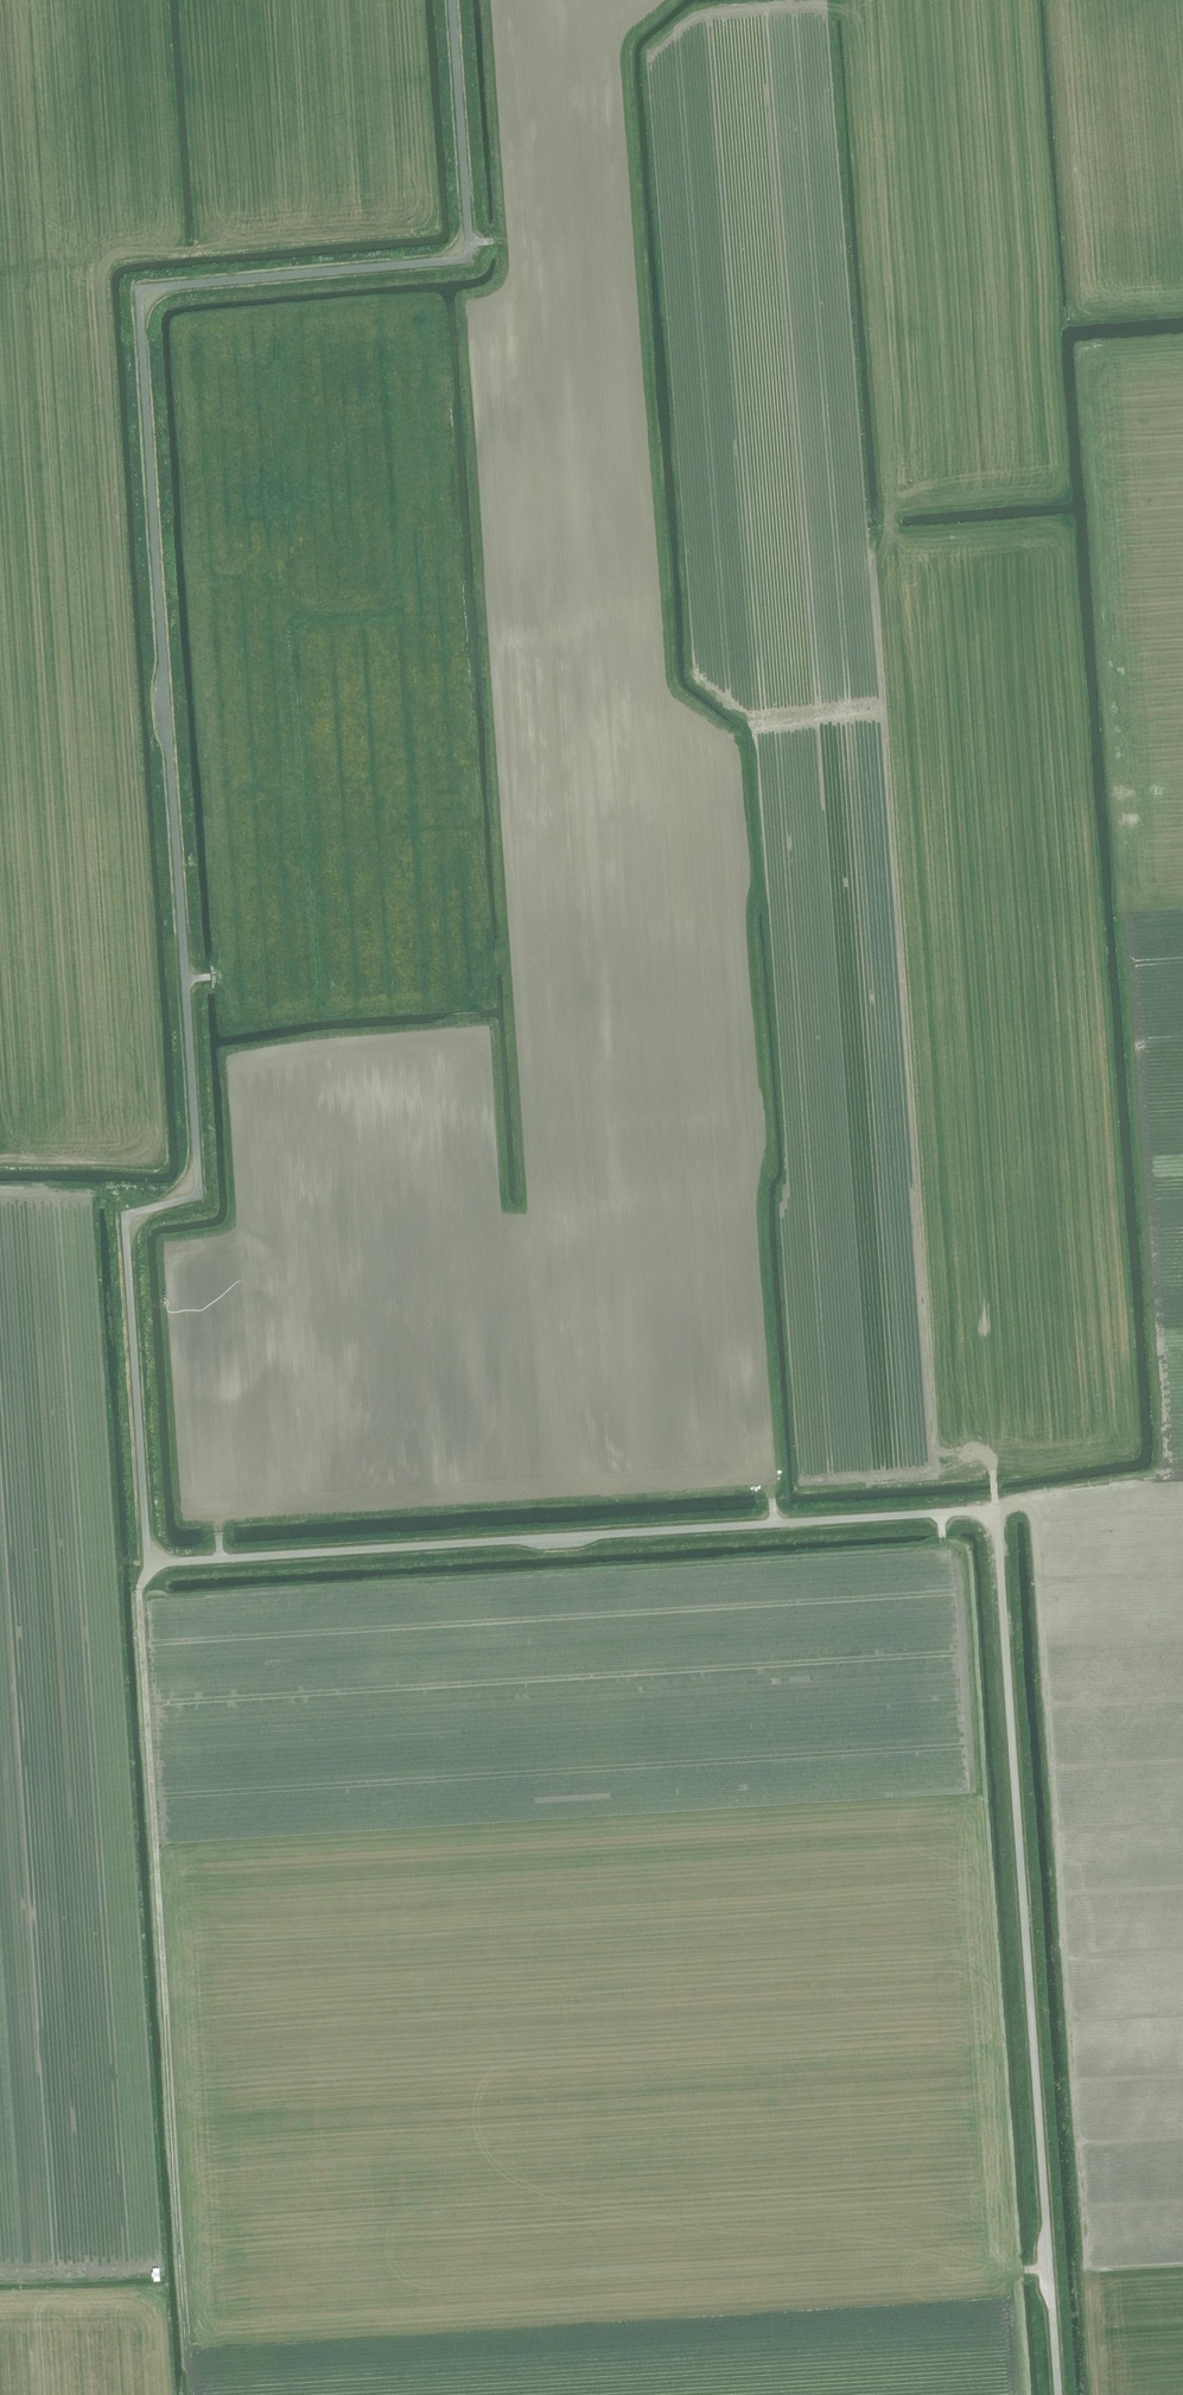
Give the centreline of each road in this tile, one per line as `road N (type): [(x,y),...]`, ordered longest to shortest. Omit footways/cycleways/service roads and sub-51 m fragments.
road 1 (track): [(191,2394),(139,1588),(152,1561)]
road 2 (track): [(995,1507),(1147,1473)]

